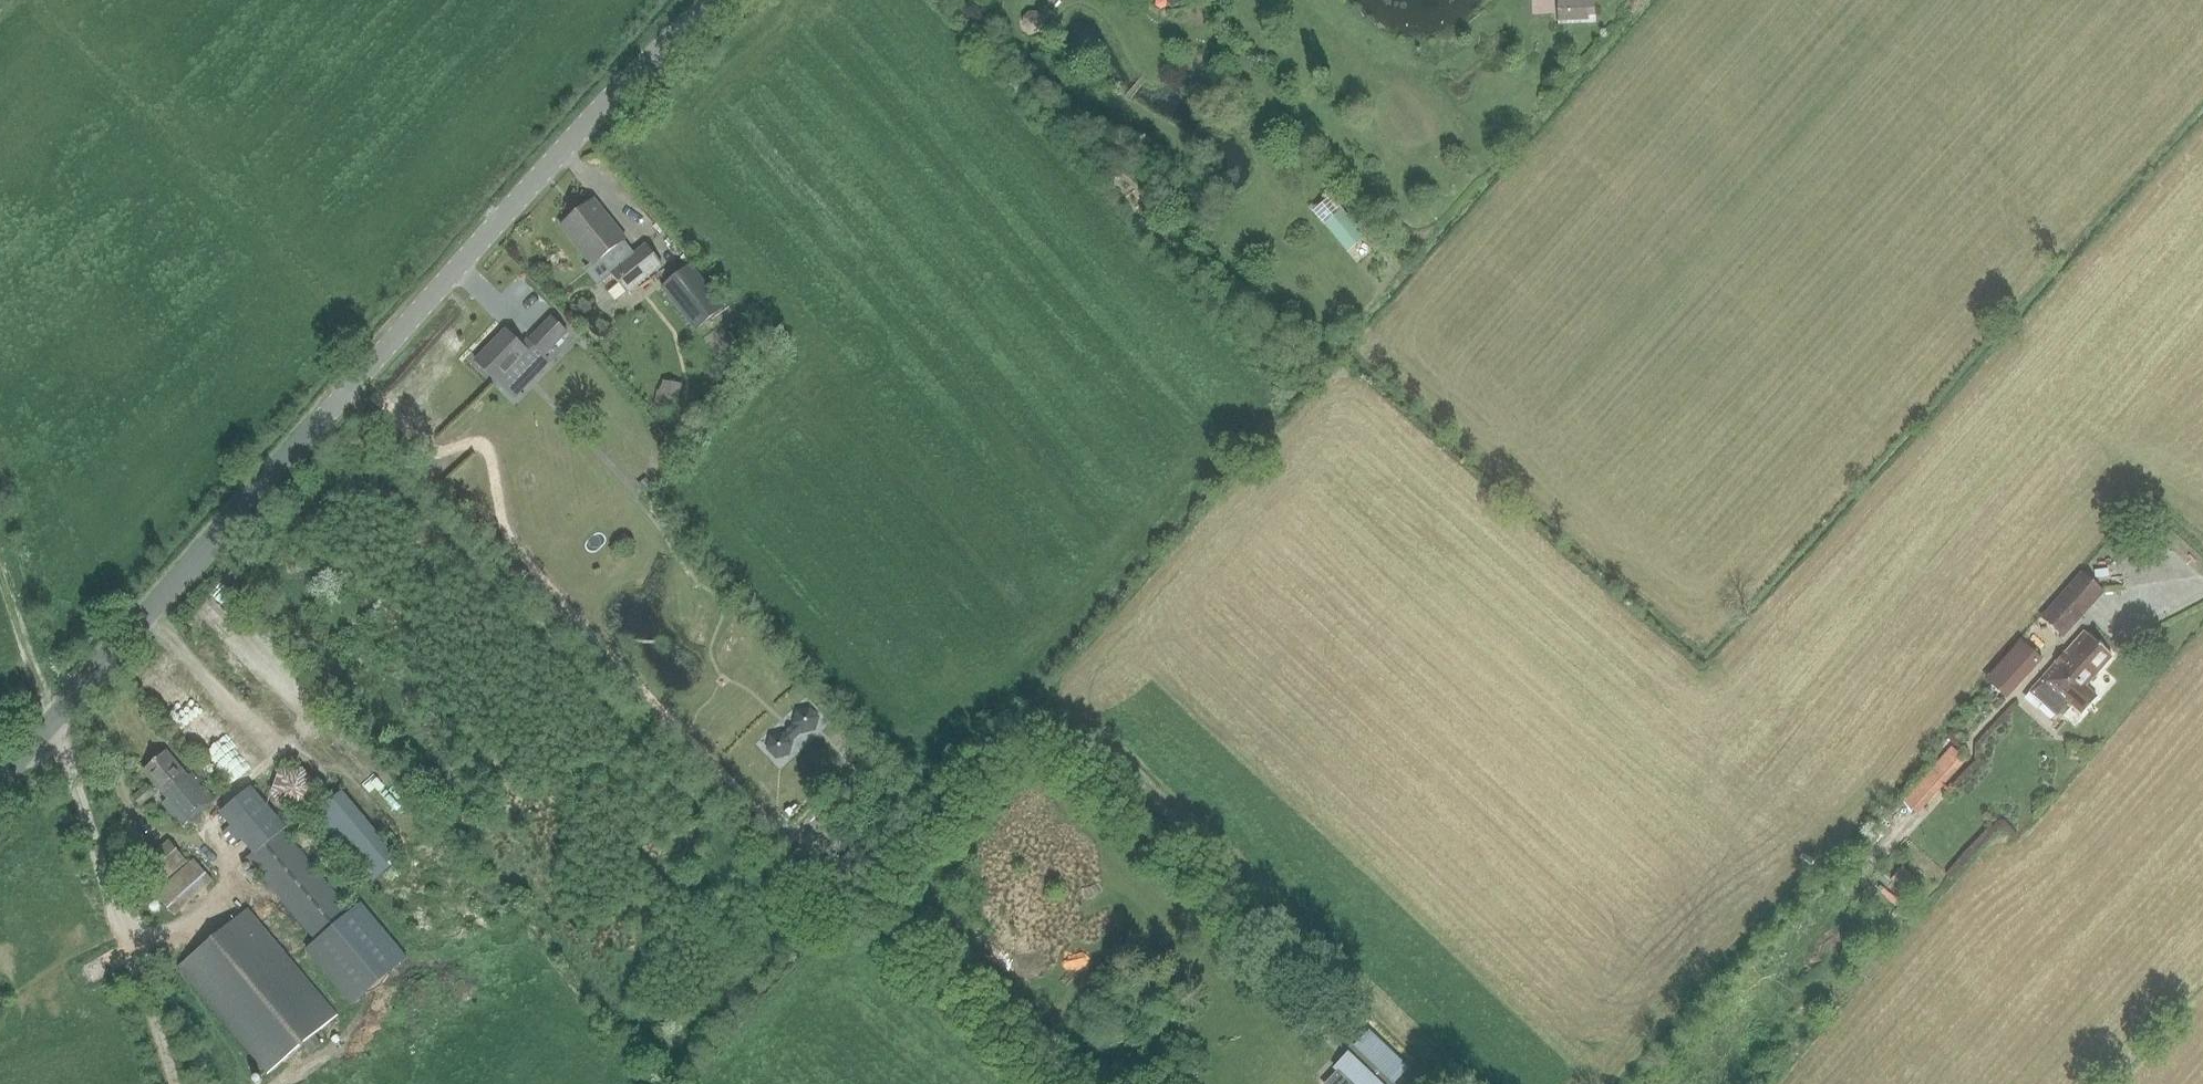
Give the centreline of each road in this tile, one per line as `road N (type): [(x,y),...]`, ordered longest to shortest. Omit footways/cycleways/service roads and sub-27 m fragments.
road 1 (tertiary): [(0,781),(542,173),(715,0)]
road 2 (track): [(2202,605),(2020,817)]

